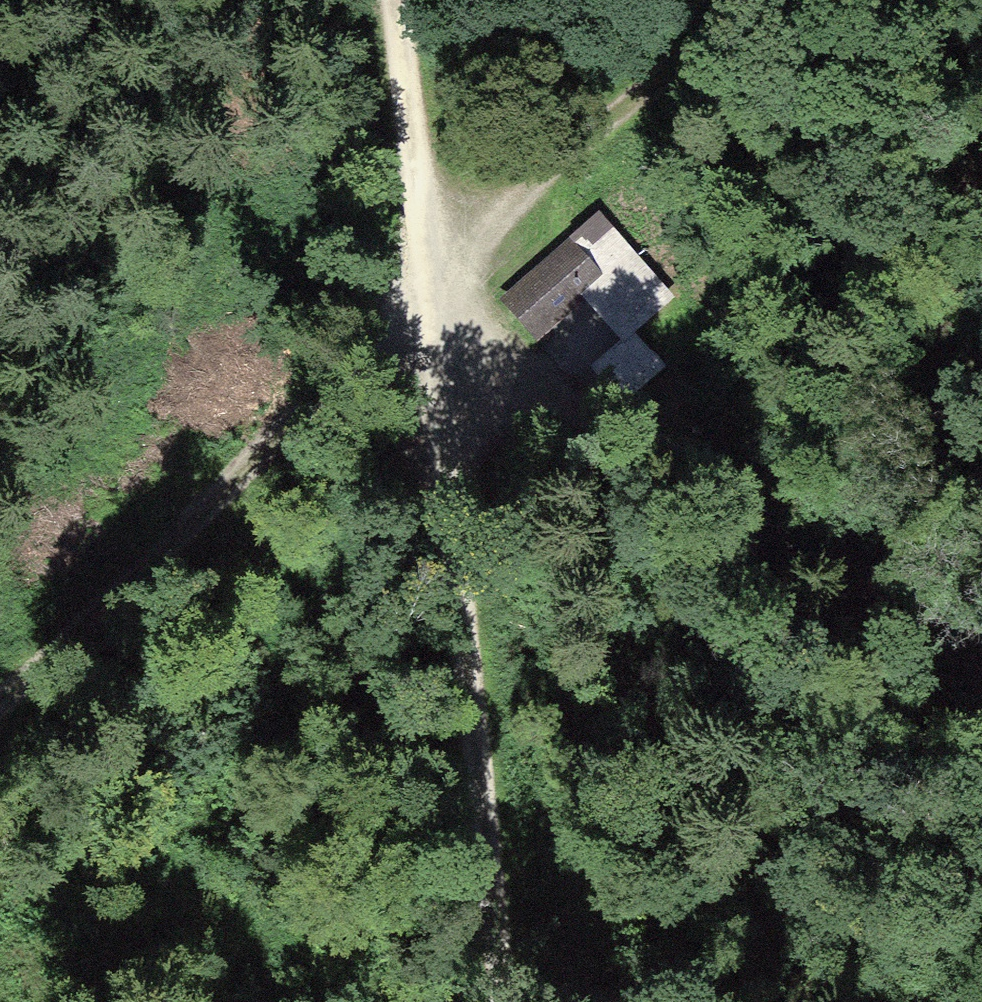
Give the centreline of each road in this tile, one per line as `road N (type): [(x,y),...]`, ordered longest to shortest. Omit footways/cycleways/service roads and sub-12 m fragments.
road 1 (track): [(767,0),(434,308),(981,662)]
road 2 (track): [(398,0),(508,1001)]
road 3 (track): [(0,695),(434,308)]

